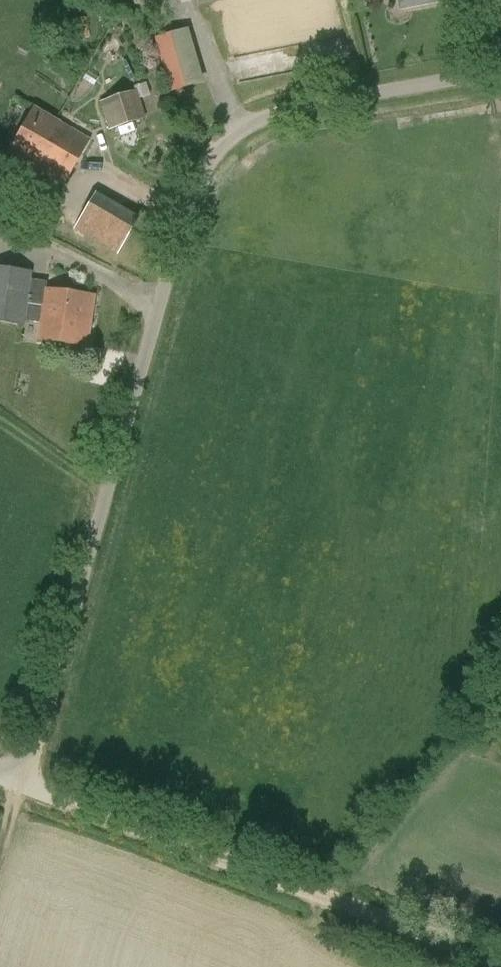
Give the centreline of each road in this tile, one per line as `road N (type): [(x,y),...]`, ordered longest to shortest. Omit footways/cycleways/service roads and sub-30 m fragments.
road 1 (unclassified): [(9,781),(183,230),(236,131),(260,113),(500,74)]
road 2 (track): [(496,966),(9,781)]

